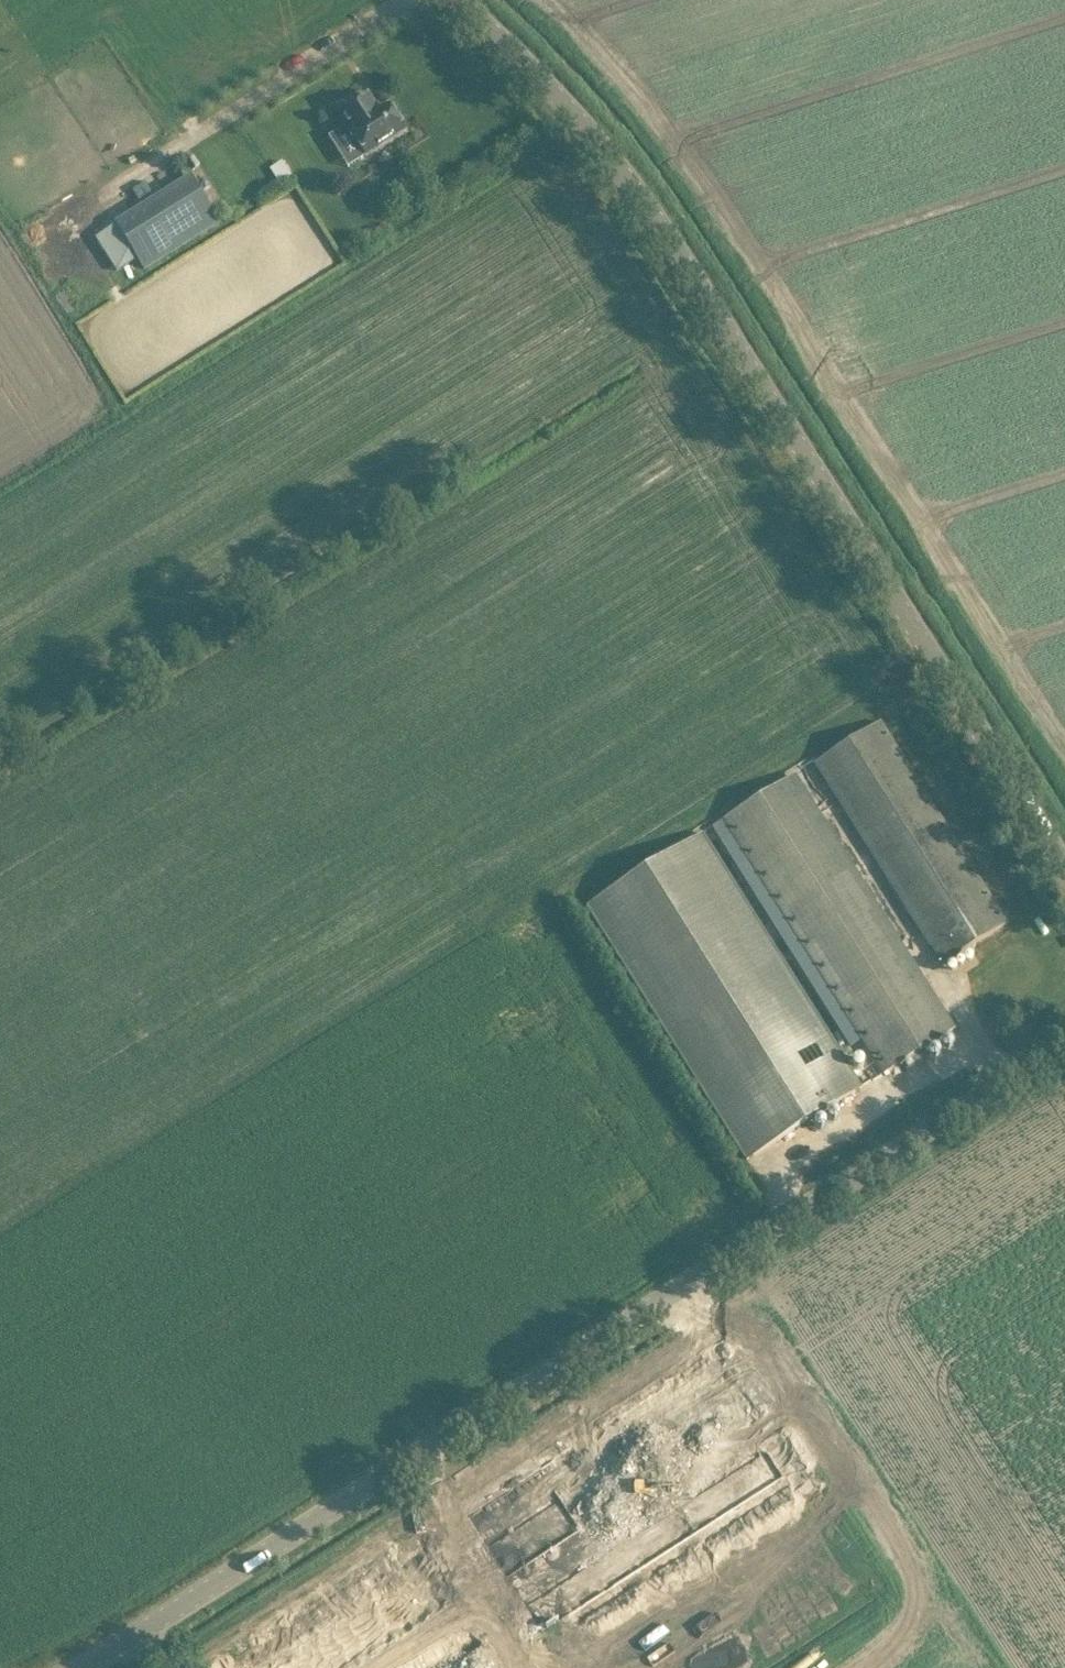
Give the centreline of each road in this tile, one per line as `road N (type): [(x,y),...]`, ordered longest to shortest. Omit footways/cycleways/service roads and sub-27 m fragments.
road 1 (unclassified): [(69,1667),(117,1646),(1064,1043)]
road 2 (unclassified): [(1064,871),(663,214),(466,0)]

